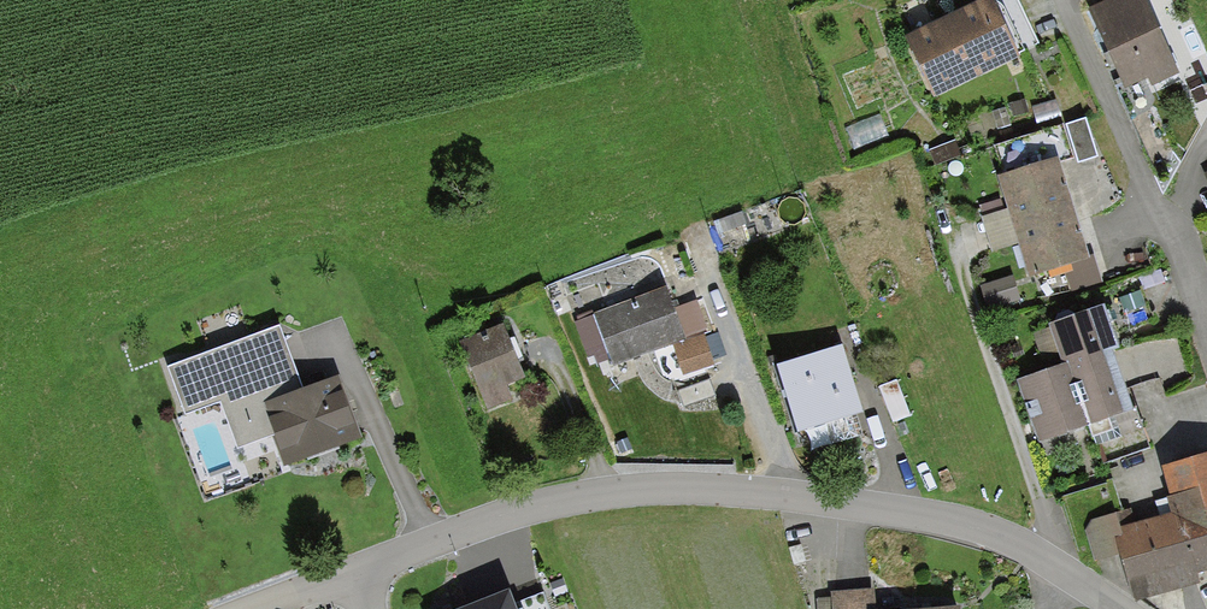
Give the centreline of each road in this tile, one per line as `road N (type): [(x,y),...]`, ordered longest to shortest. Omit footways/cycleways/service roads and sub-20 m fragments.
road 1 (residential): [(1051,563),(954,523),(777,492),(664,485),(528,507),(356,569)]
road 2 (residential): [(1060,0),(1164,222),(1206,338)]
road 3 (residential): [(949,225),(1055,541),(1051,563)]
road 4 (residential): [(356,569),(242,608)]

